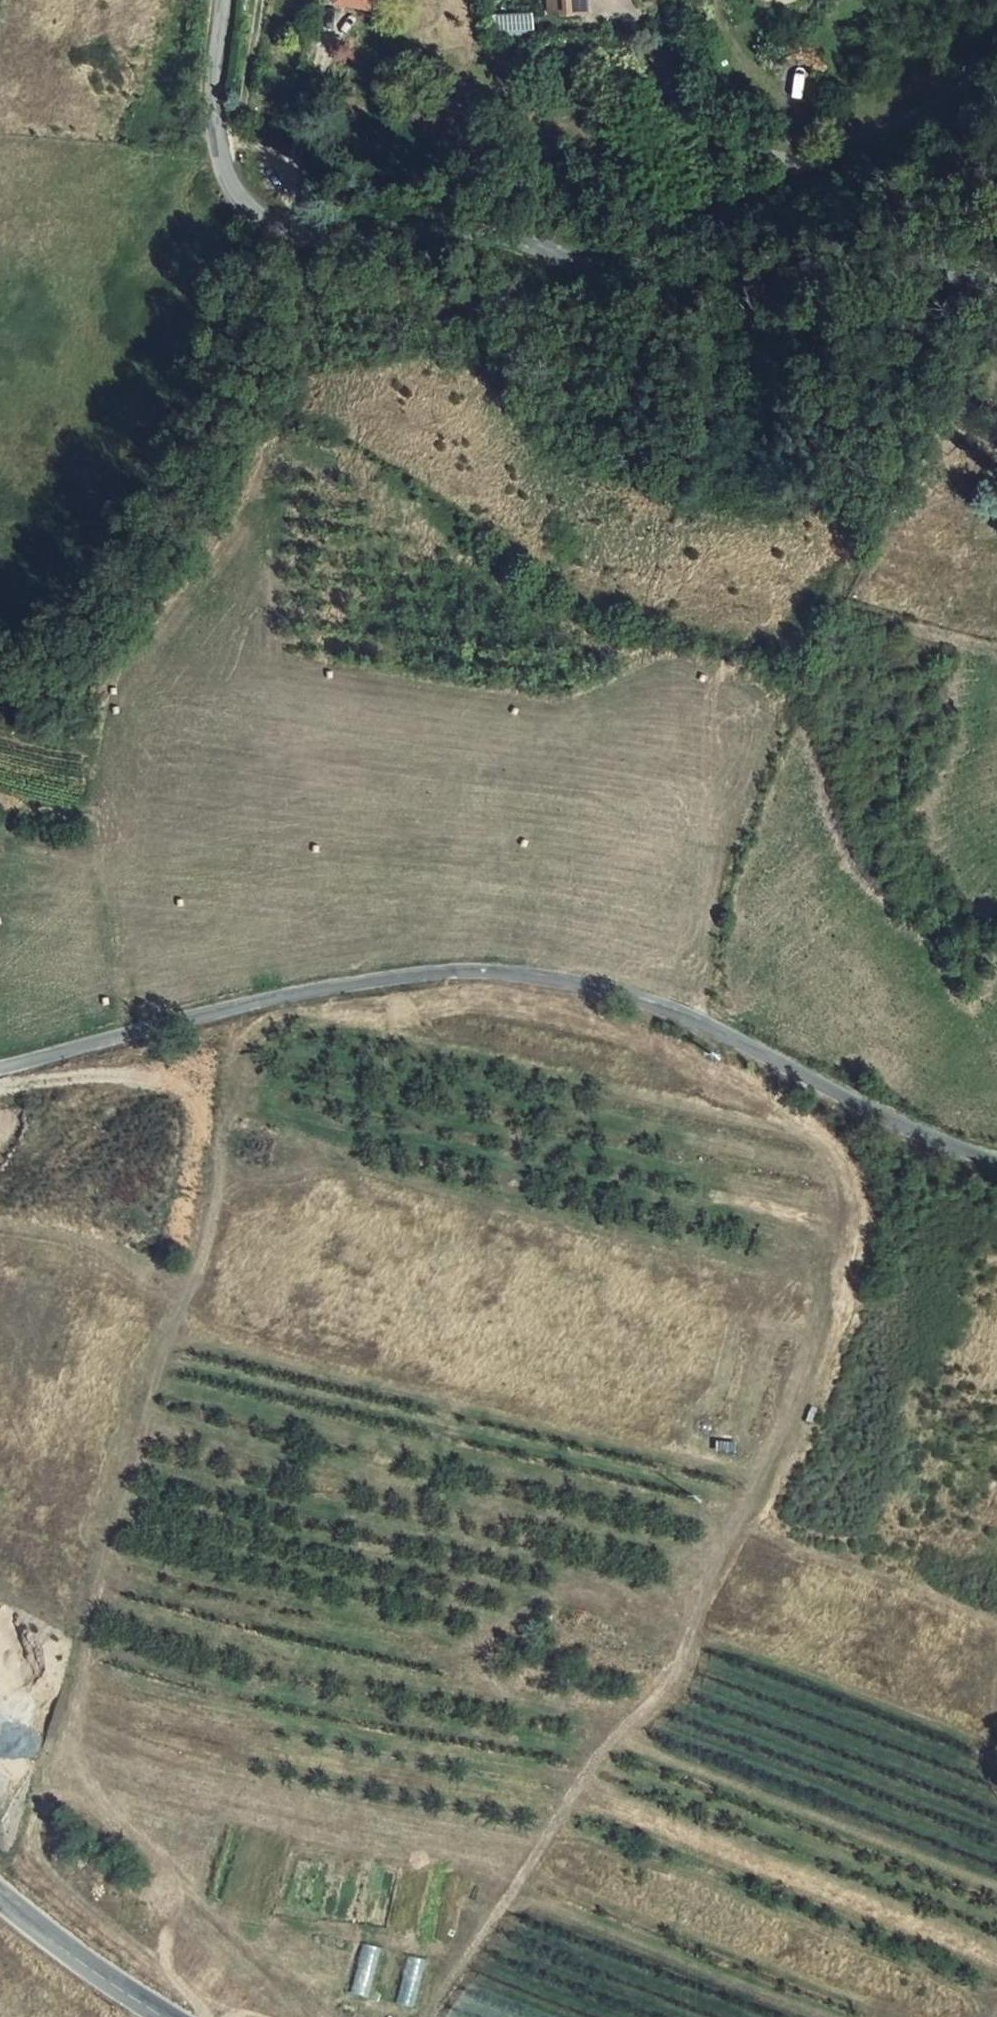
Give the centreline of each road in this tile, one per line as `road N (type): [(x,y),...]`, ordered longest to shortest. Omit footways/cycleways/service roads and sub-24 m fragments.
road 1 (residential): [(996,1160),(828,1091),(655,1002),(554,976),(470,968),(400,975),(253,1001),(0,1067)]
road 2 (unclassified): [(225,0),(213,95),(218,155),(244,207),(307,241),(456,231),(520,241),(665,297),(929,261),(996,279)]
road 3 (residential): [(646,37),(685,120),(725,143),(818,164),(996,64)]
road 4 (tertiary): [(167,2016),(93,1970),(0,1894)]

